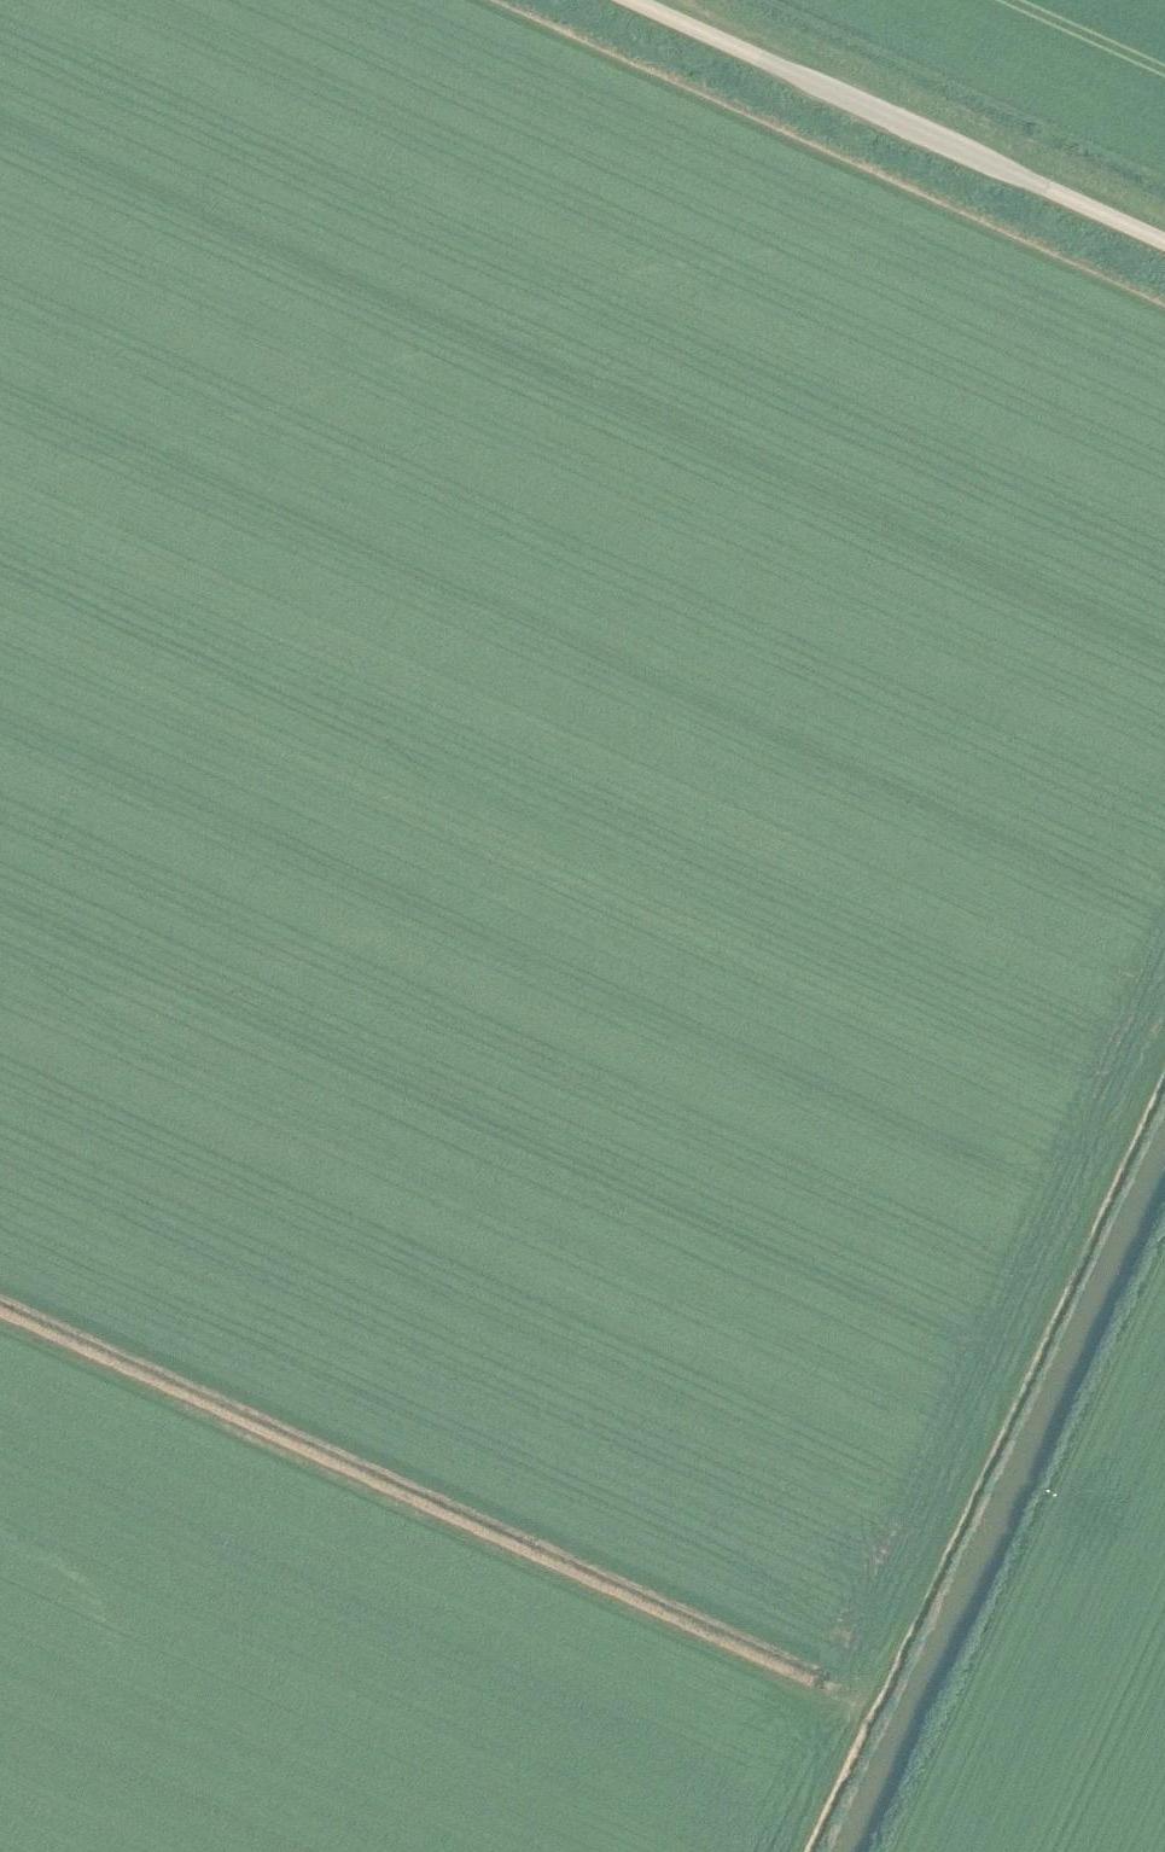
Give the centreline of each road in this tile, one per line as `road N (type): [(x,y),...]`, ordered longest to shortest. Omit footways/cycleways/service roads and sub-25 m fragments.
road 1 (unclassified): [(1164,239),(637,0)]

